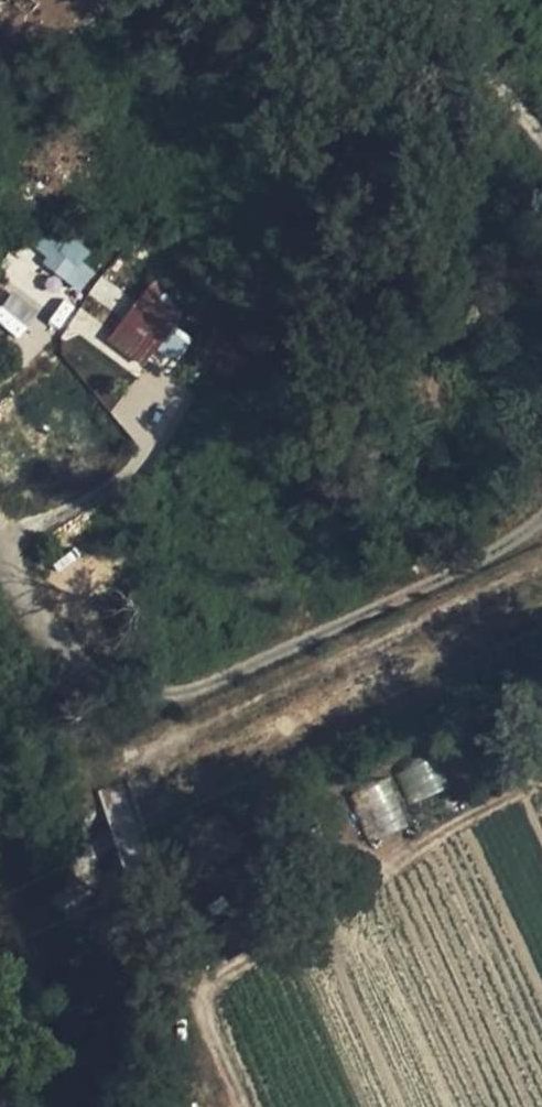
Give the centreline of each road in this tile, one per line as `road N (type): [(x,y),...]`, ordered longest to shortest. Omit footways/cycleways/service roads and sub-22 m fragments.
road 1 (track): [(541,555),(108,760)]
road 2 (track): [(0,566),(102,744),(115,782)]
road 3 (track): [(195,990),(244,1106)]

